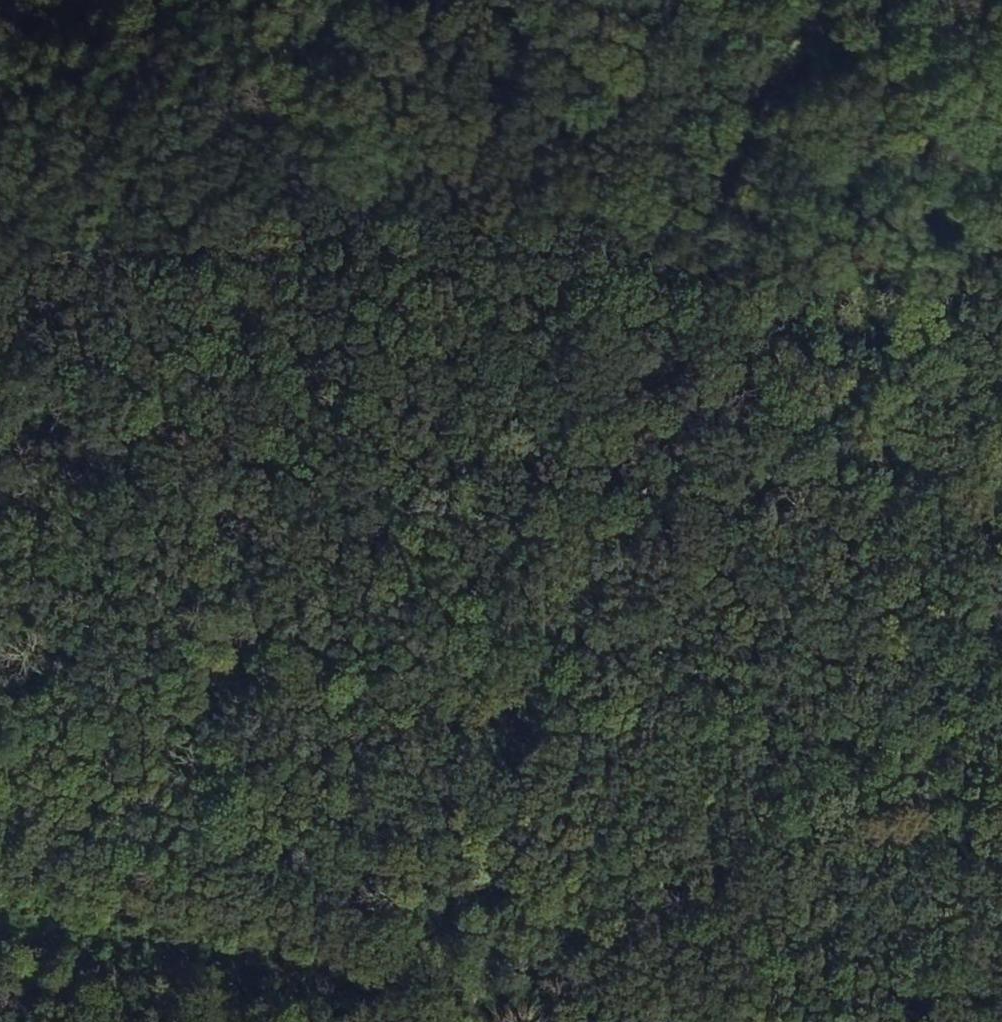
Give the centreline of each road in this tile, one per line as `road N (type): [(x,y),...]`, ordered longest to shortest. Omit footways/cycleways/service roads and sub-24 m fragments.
road 1 (track): [(332,0),(0,194)]

